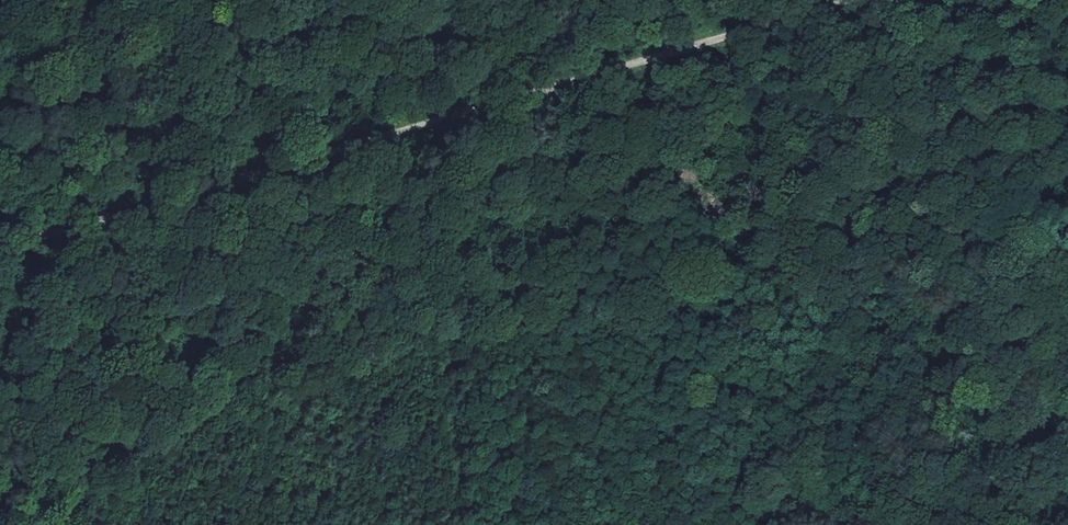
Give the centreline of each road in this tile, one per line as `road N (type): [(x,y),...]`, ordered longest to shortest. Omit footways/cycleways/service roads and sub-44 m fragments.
road 1 (track): [(0,247),(851,0)]

